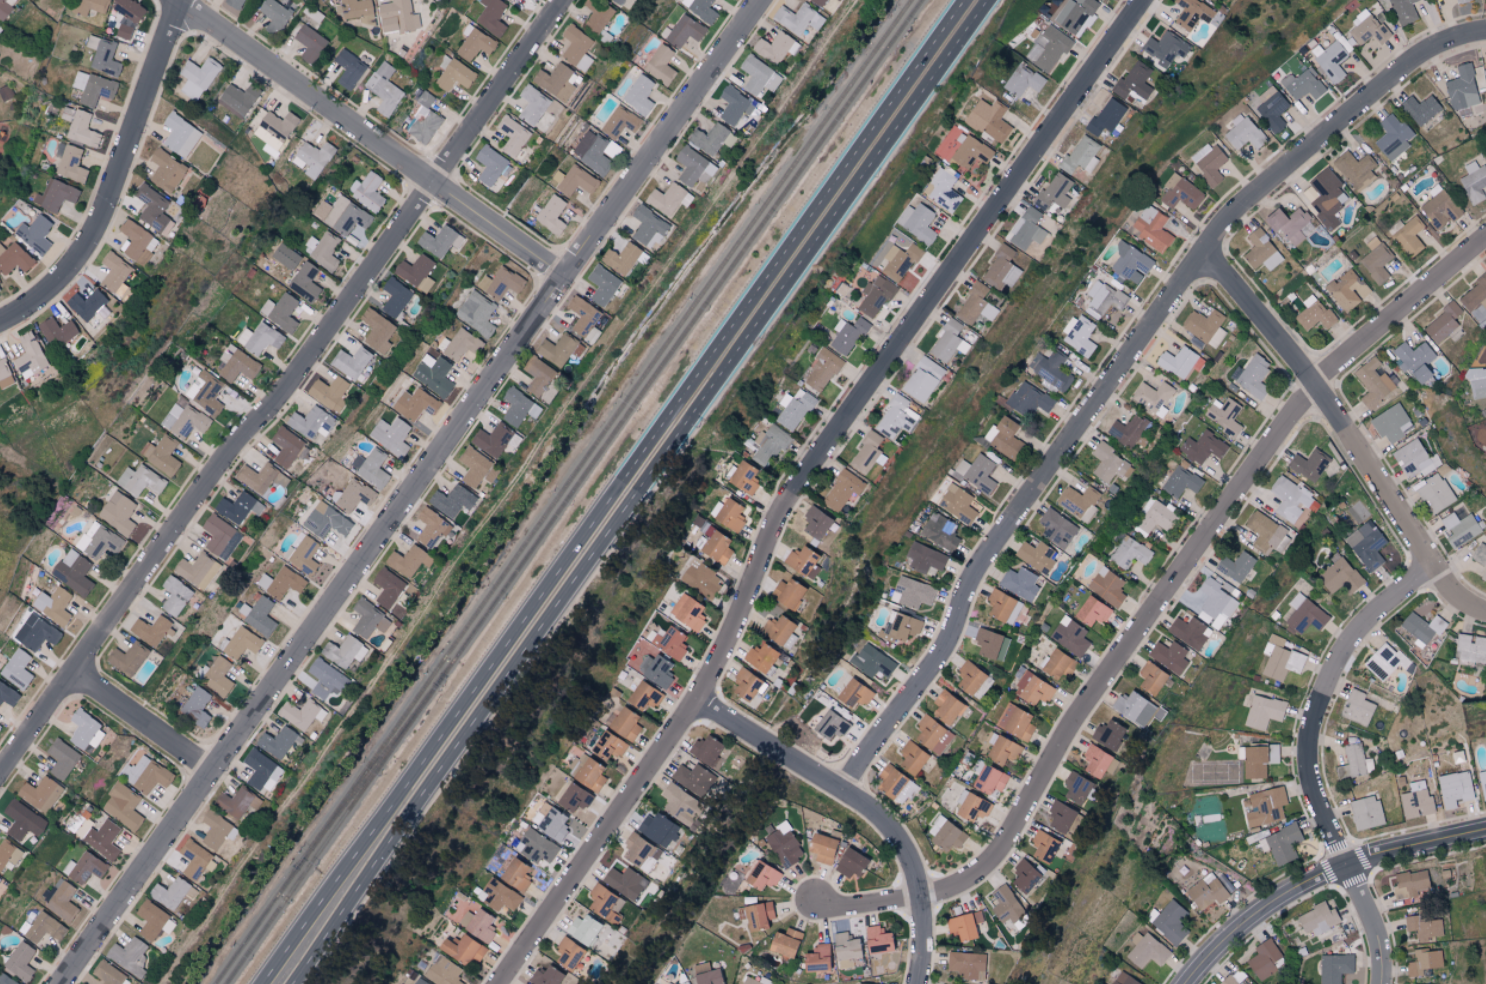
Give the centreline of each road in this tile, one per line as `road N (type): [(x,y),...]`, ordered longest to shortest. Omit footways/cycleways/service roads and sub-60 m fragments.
road 1 (residential): [(59,983),(762,0)]
road 2 (residential): [(500,983),(696,700),(790,491),(1141,0)]
road 3 (residential): [(841,790),(937,655),(972,573),(1233,214),(1395,75),(1434,50),(1485,34)]
road 4 (residential): [(820,910),(923,896),(987,866),(1069,727),(1315,384),(1485,243)]
road 5 (residential): [(0,773),(237,445),(277,404),(563,0)]
road 6 (secondary): [(621,486),(265,983)]
road 7 (secondary): [(635,494),(989,0)]
road 8 (secondary): [(291,983),(635,494)]
road 9 (secondary): [(959,0),(621,486)]
road 10 (residential): [(1381,983),(1375,927),(1312,786),(1312,729),(1342,657),(1387,603),(1434,567)]
road 11 (residential): [(183,0),(566,276)]
road 12 (residential): [(1204,252),(1315,384),(1434,567),(1469,609),(1485,616)]
road 13 (residential): [(919,983),(923,896),(903,846),(841,790),(696,700)]
road 14 (residential): [(0,319),(64,272),(83,246),(183,0)]
road 15 (residential): [(1189,983),(1269,907),(1322,877),(1485,834)]
road 16 (residential): [(73,672),(214,769)]

